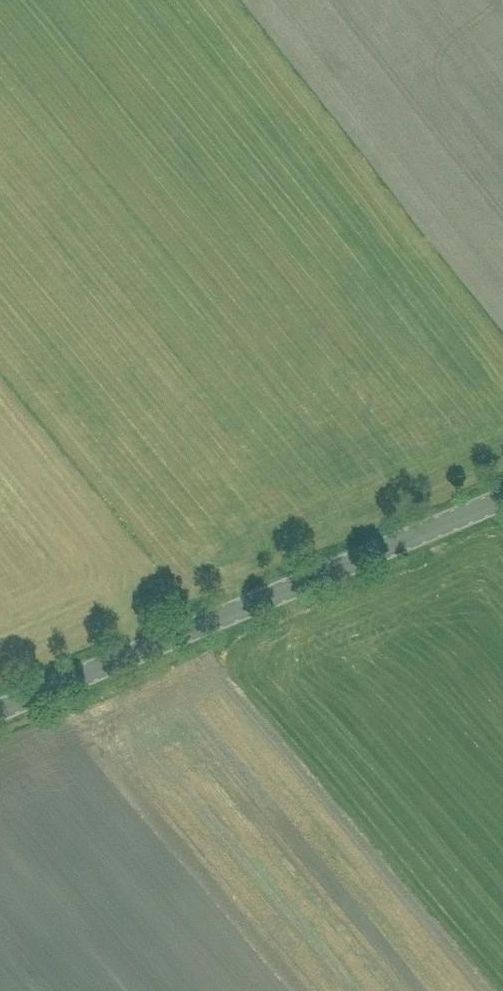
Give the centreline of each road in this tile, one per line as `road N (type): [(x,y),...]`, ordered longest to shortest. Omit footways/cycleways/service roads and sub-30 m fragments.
road 1 (unclassified): [(0,709),(502,500)]

